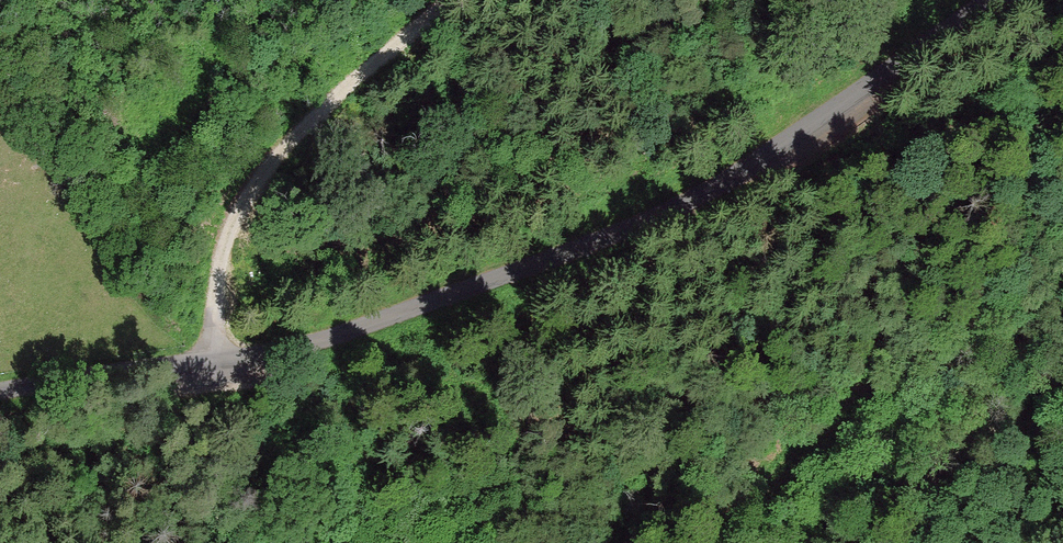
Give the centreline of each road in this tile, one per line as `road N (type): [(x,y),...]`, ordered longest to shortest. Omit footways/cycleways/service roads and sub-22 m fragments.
road 1 (unclassified): [(0,394),(212,358),(431,303),(575,251),(699,198),(981,0)]
road 2 (track): [(212,358),(232,216),(277,154),(451,0)]
road 3 (track): [(1062,337),(876,433),(746,542)]

